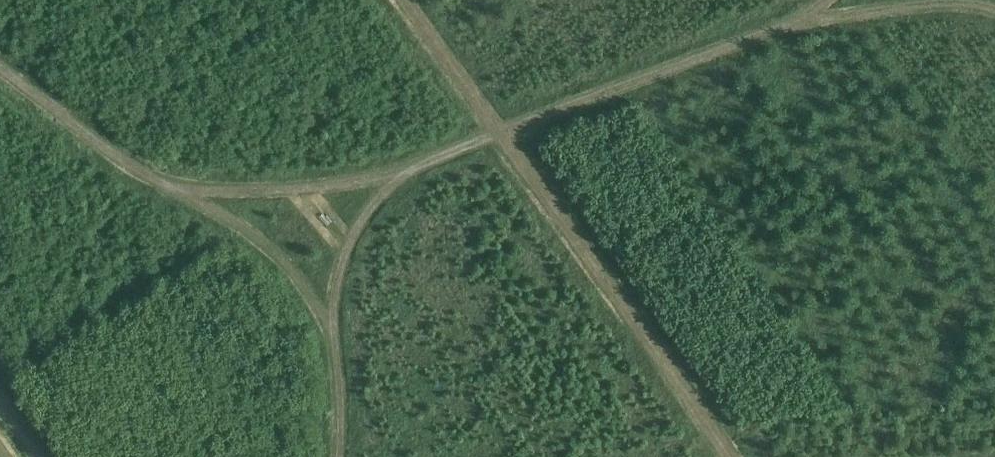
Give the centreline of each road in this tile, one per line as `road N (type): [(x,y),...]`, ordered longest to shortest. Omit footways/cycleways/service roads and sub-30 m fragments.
road 1 (track): [(722,456),(404,0)]

